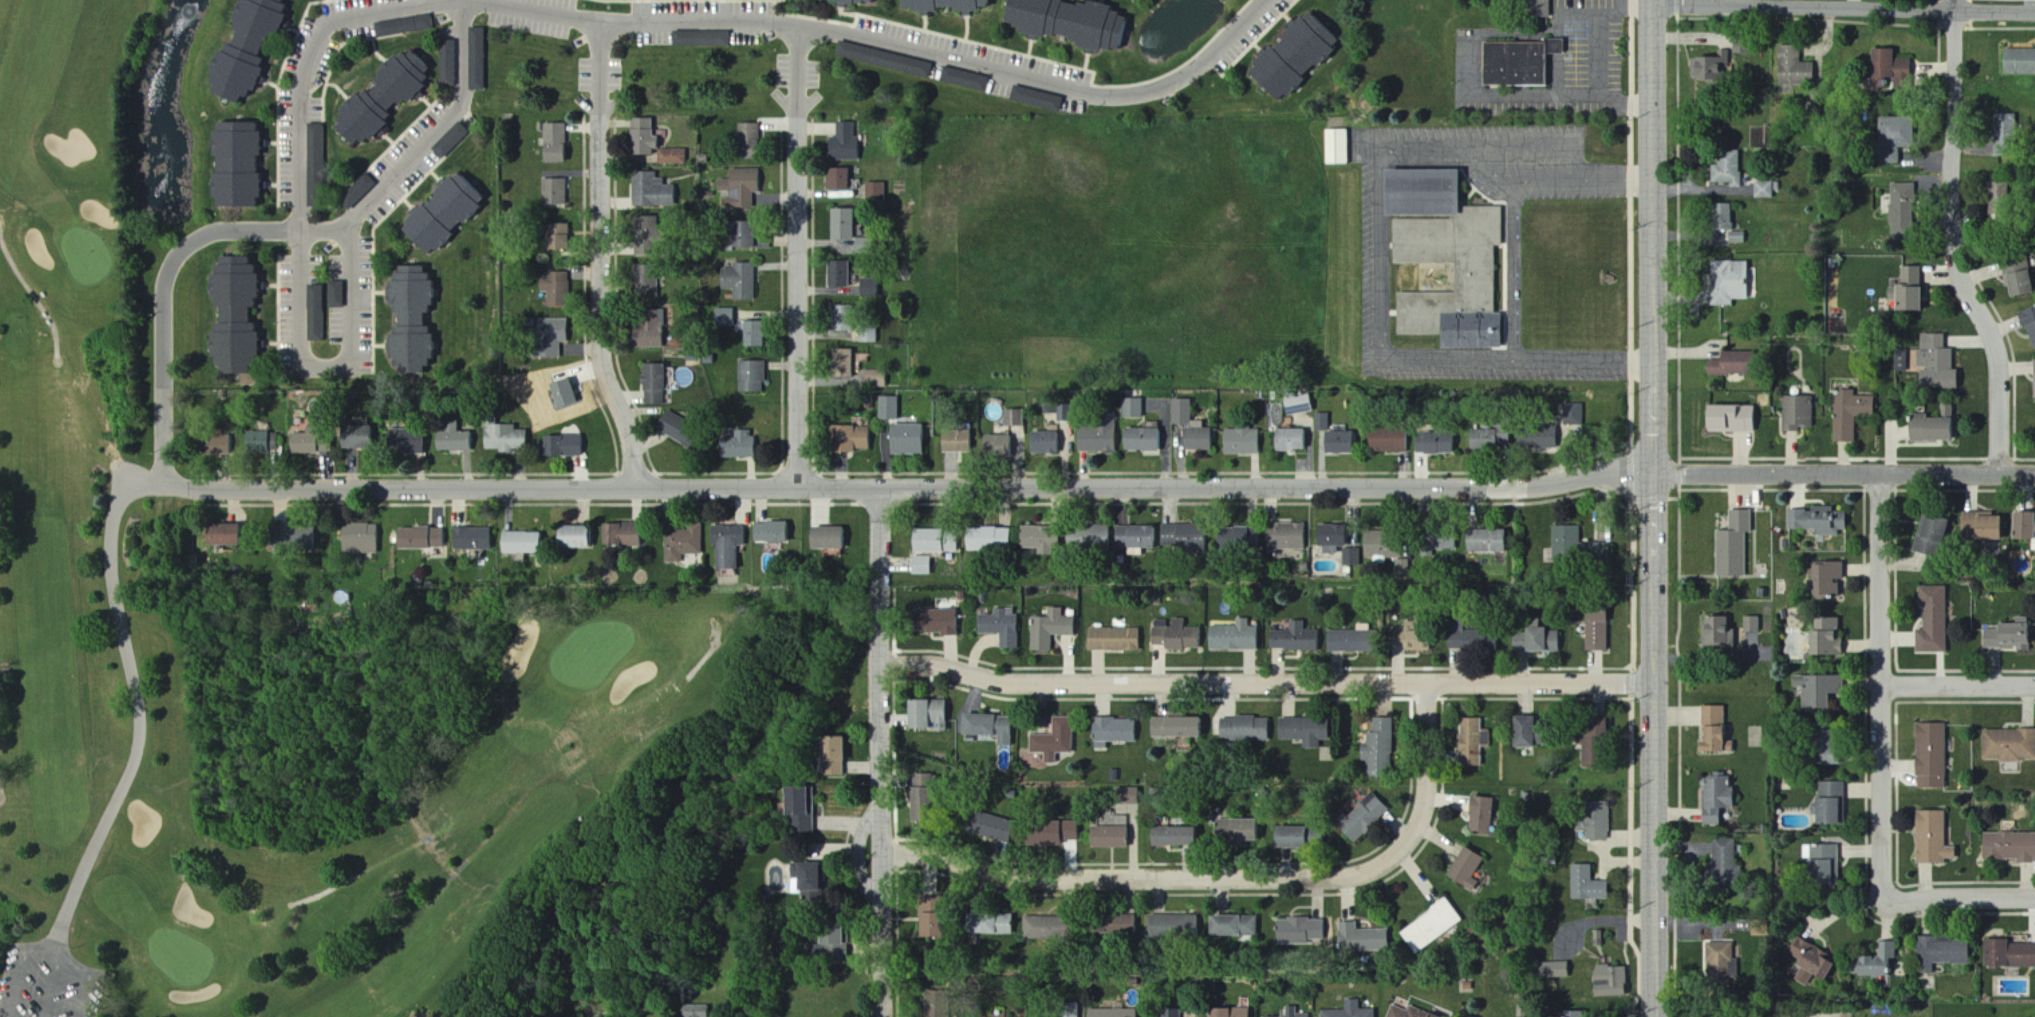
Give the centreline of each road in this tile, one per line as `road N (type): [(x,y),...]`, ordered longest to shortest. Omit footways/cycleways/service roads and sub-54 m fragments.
road 1 (residential): [(2034,475),(1621,473),(1521,489),(167,487)]
road 2 (residential): [(1268,0),(1181,81),(1116,98),(842,34),(775,24),(604,26),(470,0)]
road 3 (residential): [(882,663),(936,664),(1017,682),(1654,685)]
road 4 (residential): [(880,849),(1014,877),(1350,878),(1418,837),(1429,799),(1431,685)]
road 5 (residential): [(886,1016),(881,489)]
road 6 (residential): [(2001,475),(2003,367),(1956,245),(1956,0)]
road 7 (residential): [(459,0),(327,23),(301,80),(301,367)]
road 8 (residential): [(636,489),(632,441),(602,344),(604,26)]
road 9 (residential): [(799,489),(803,29)]
road 10 (tertiary): [(1655,577),(1657,1016)]
road 11 (residential): [(1884,904),(1881,474)]
road 12 (residential): [(2034,12),(1654,3)]
road 13 (residential): [(167,487),(165,301),(176,254),(226,230),(301,231)]
road 14 (tertiary): [(1654,0),(1655,357)]
road 15 (residential): [(301,231),(338,230),(463,99),(465,0)]
road 16 (tertiary): [(1655,357),(1655,577)]
road 17 (residential): [(352,216),(352,367),(301,367)]
road 18 (residential): [(1883,686),(2034,686)]
road 19 (residential): [(1884,904),(2034,898)]

